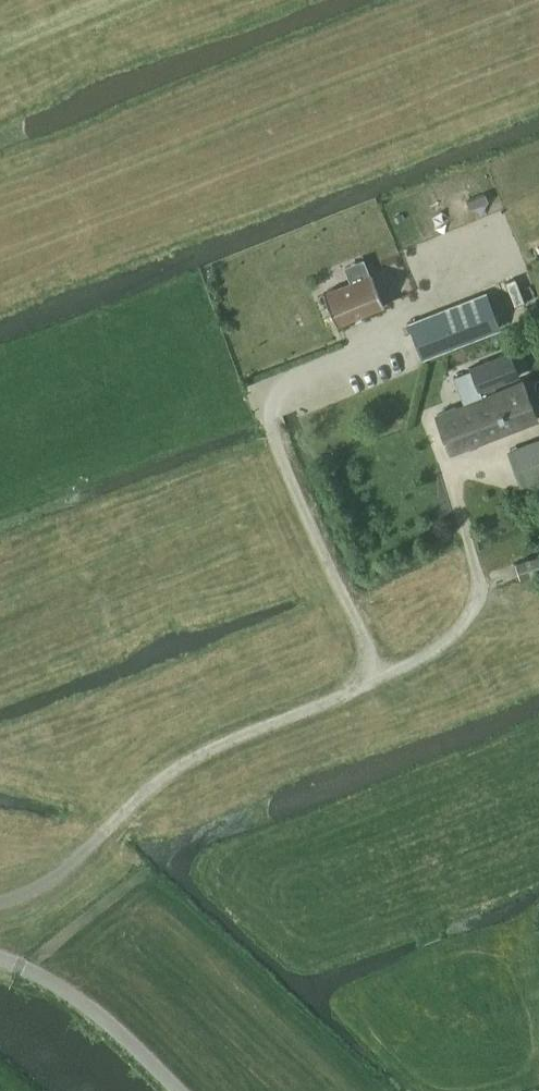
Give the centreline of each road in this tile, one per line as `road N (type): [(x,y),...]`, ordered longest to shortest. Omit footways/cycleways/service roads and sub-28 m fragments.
road 1 (track): [(0,902),(61,873),(148,787),(198,755),(444,643),(468,618),(479,591),(453,463),(538,429)]
road 2 (track): [(356,688),(367,669),(363,635),(278,452),(271,412),(278,390),(291,376),(392,330),(408,293),(516,252)]
road 3 (unclassified): [(179,1090),(75,996),(0,959)]

